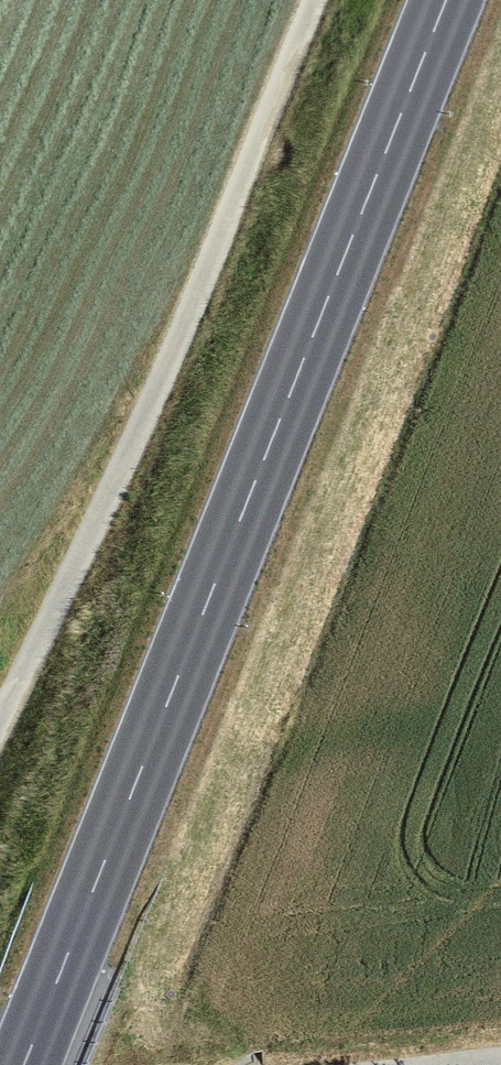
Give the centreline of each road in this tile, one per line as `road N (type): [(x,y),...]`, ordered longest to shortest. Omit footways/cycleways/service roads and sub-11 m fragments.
road 1 (secondary): [(447,0),(23,1064)]
road 2 (track): [(316,0),(128,453),(0,719)]

